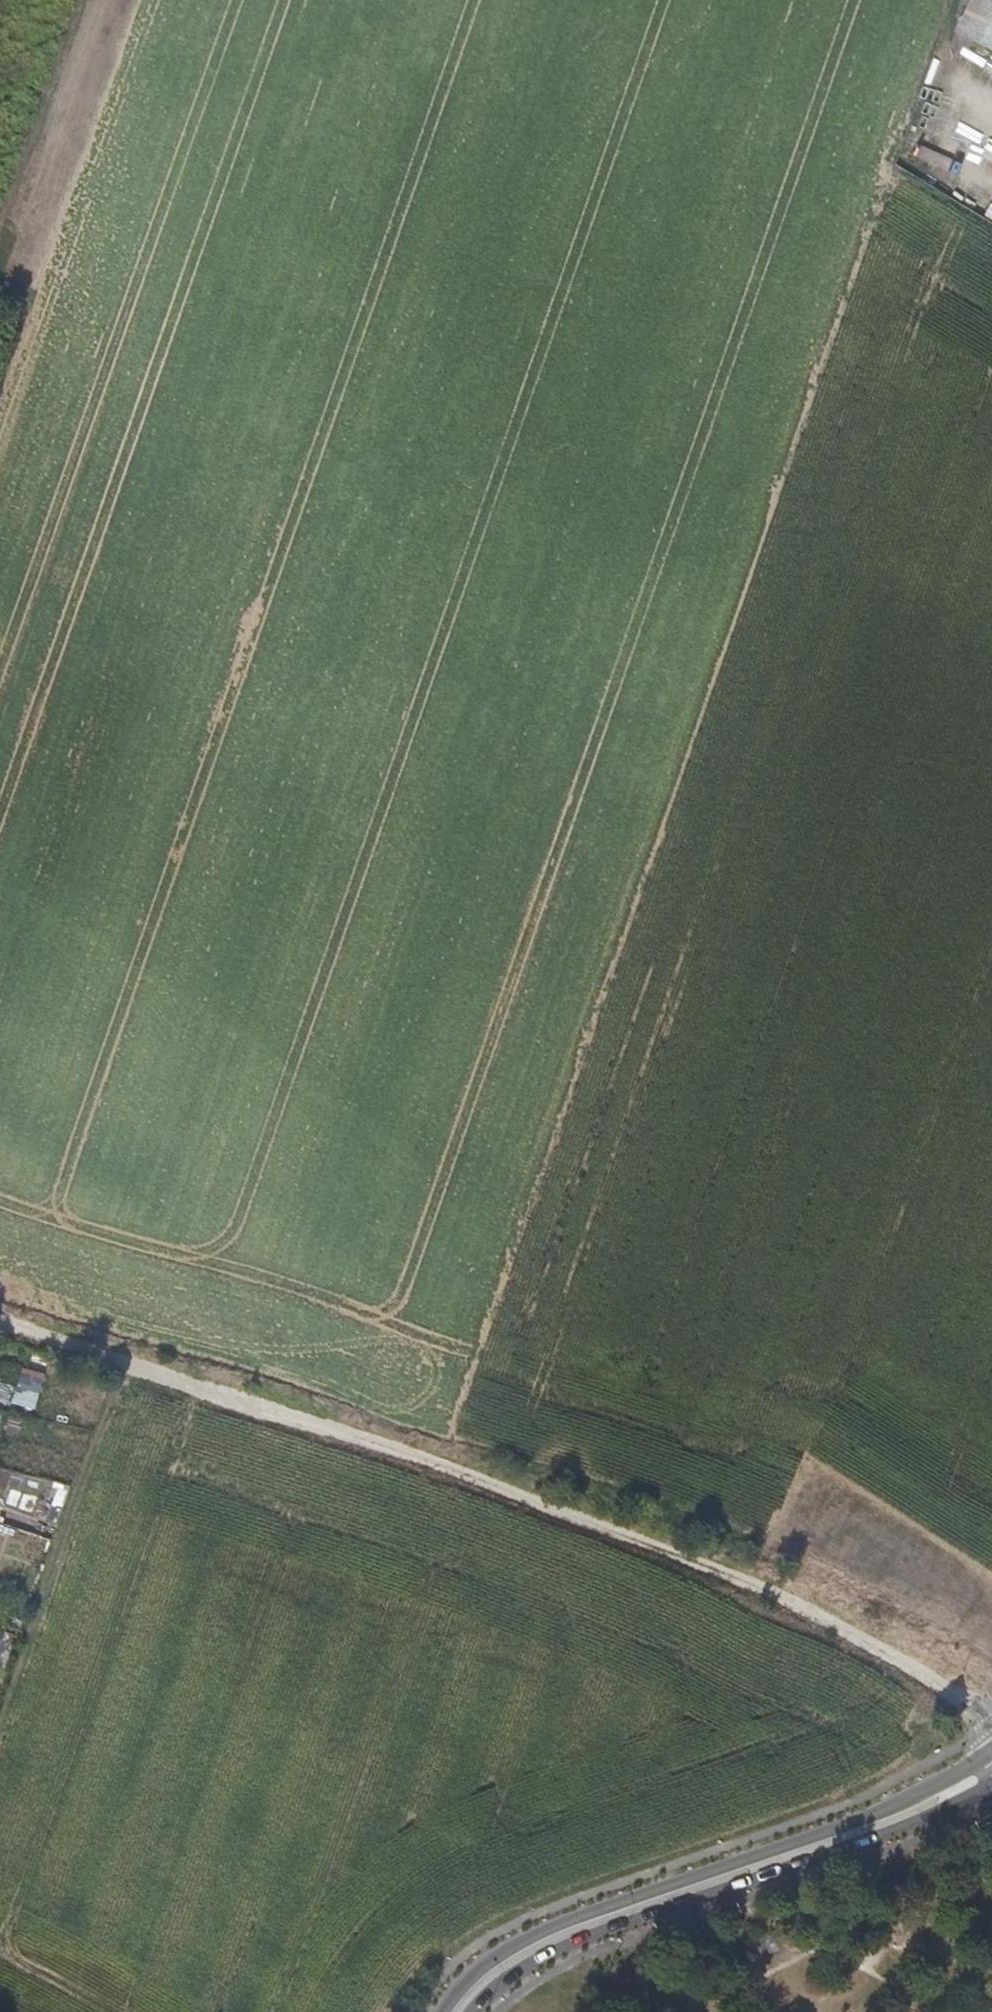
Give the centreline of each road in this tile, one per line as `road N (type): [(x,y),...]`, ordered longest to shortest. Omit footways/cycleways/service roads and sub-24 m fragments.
road 1 (track): [(0,1319),(443,1462),(748,1585),(991,1710)]
road 2 (secondary): [(991,1750),(868,1817),(525,1940),(470,1976),(443,2011)]
road 3 (secondary): [(472,2011),(520,1971),(577,1941),(862,1842),(991,1787)]

